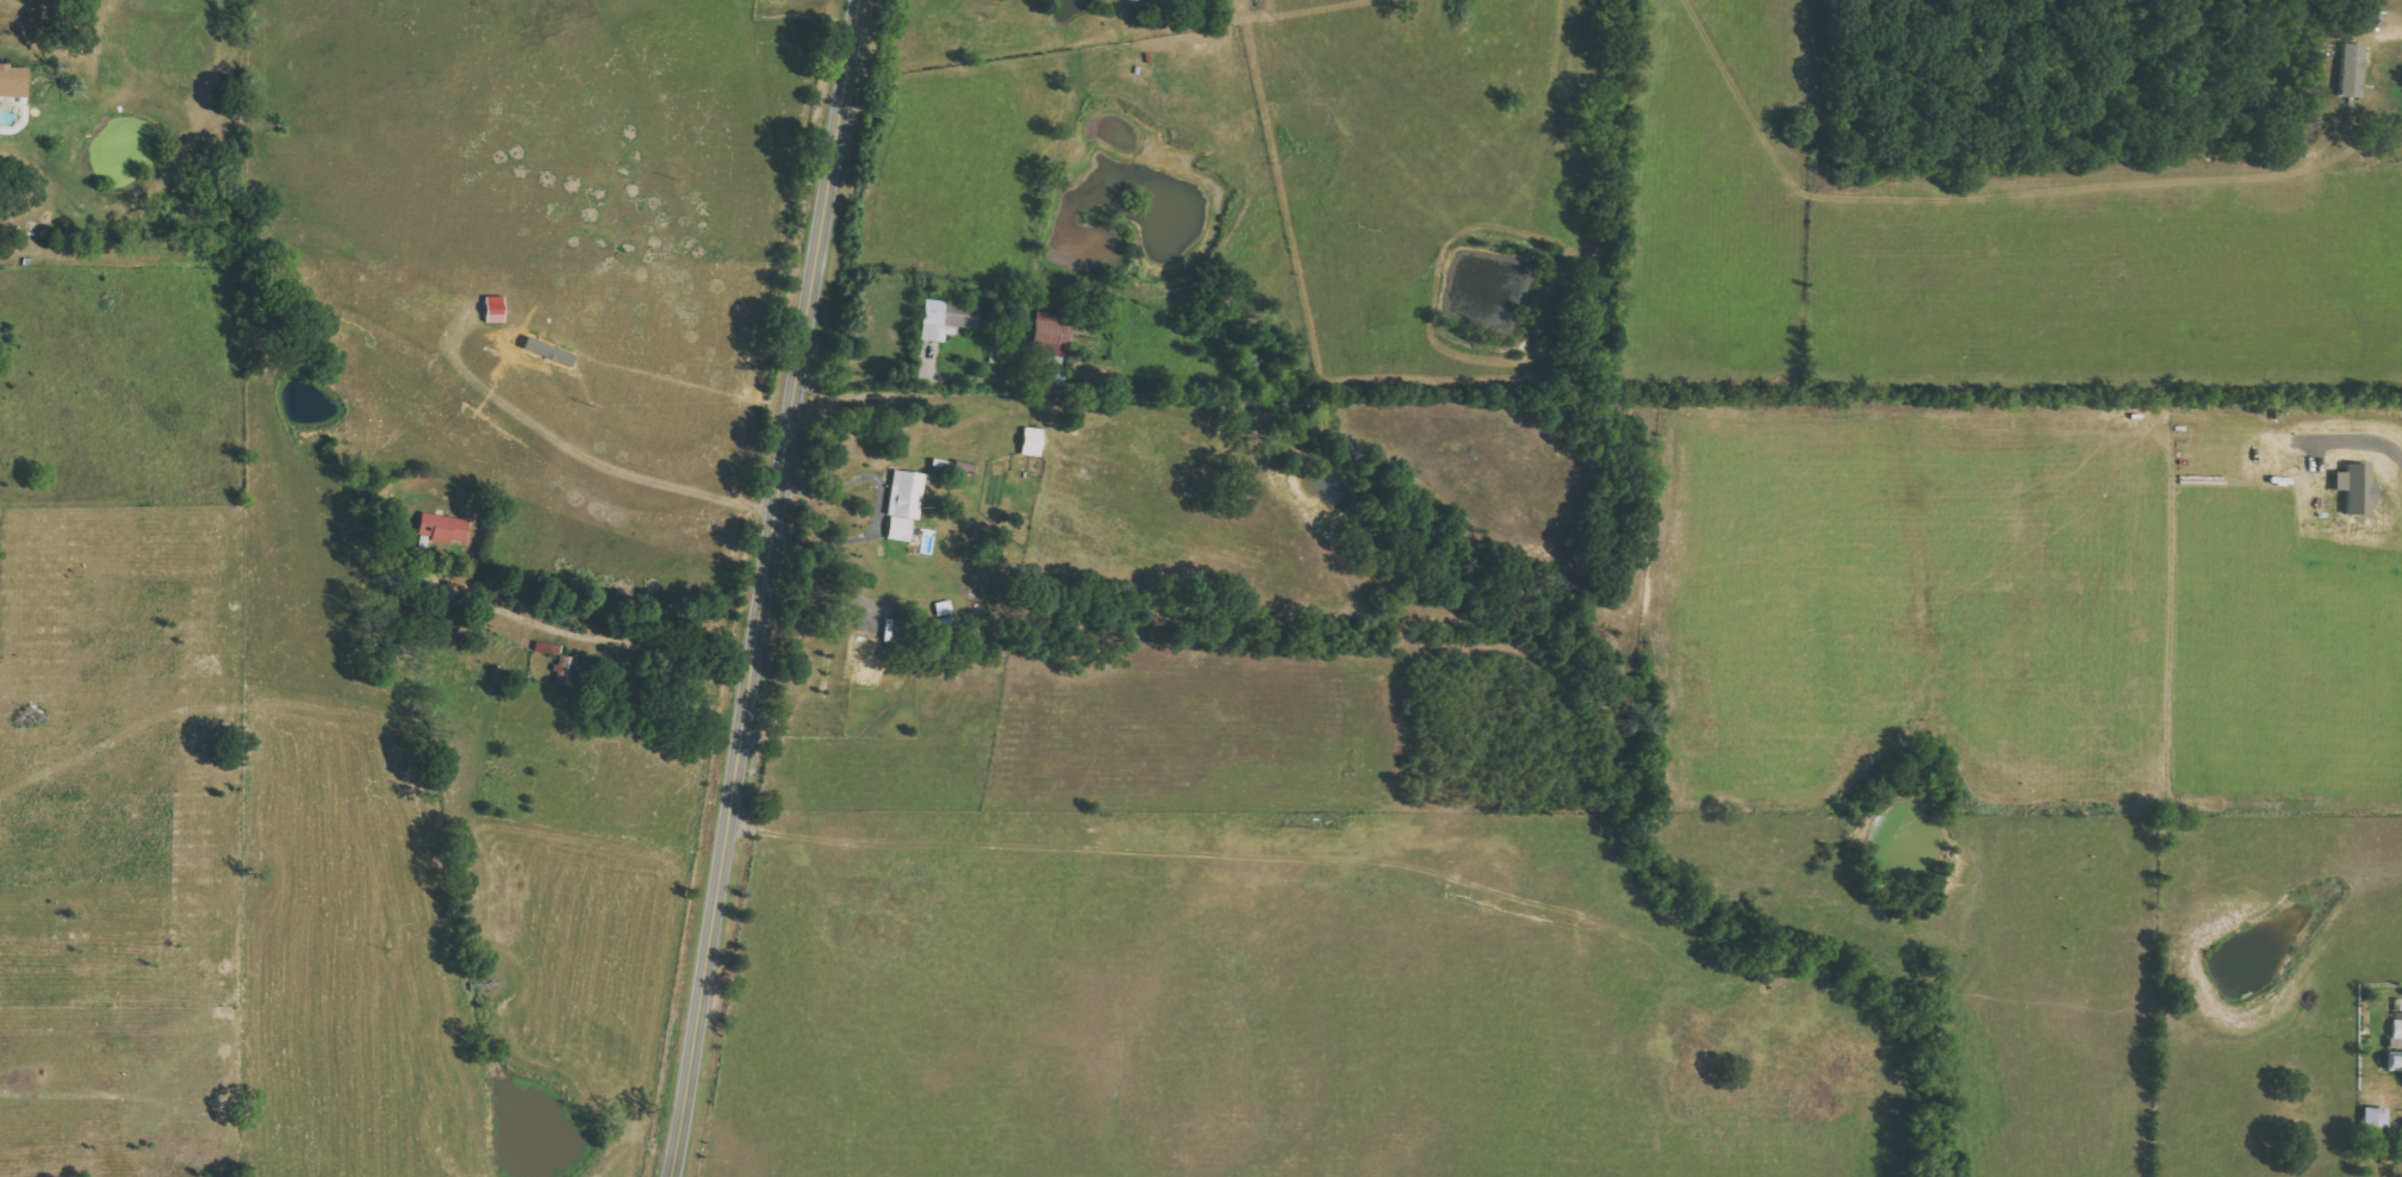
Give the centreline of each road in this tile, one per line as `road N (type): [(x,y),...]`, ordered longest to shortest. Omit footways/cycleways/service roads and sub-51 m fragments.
road 1 (secondary): [(865,0),(751,691),(683,1176)]

